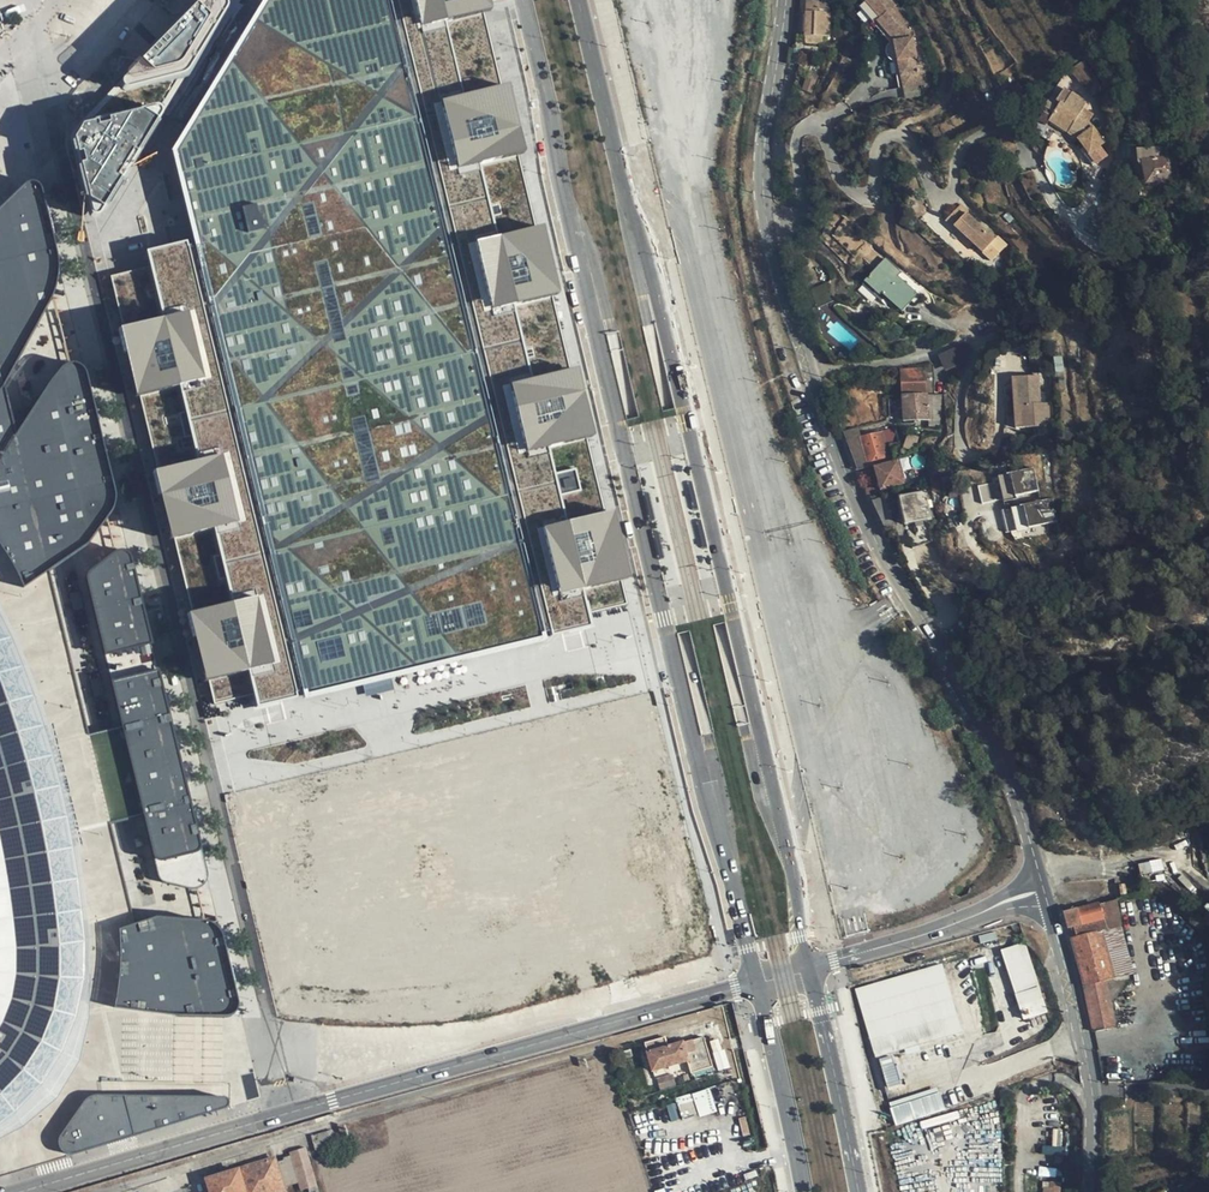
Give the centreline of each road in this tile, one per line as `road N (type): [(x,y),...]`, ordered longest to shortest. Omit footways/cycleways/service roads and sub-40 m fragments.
road 1 (secondary): [(519,0),(660,620),(756,984)]
road 2 (secondary): [(811,969),(656,286),(579,0)]
road 3 (tertiary): [(1042,889),(994,744),(856,505),(778,262),(760,176),(785,0)]
road 4 (unclassified): [(27,1191),(756,984)]
road 5 (tertiary): [(1087,1191),(1089,1069),(1042,889)]
road 6 (unclassified): [(1042,889),(811,969)]
road 7 (secondary): [(858,1191),(811,969)]
road 8 (secondary): [(756,984),(803,1191)]

